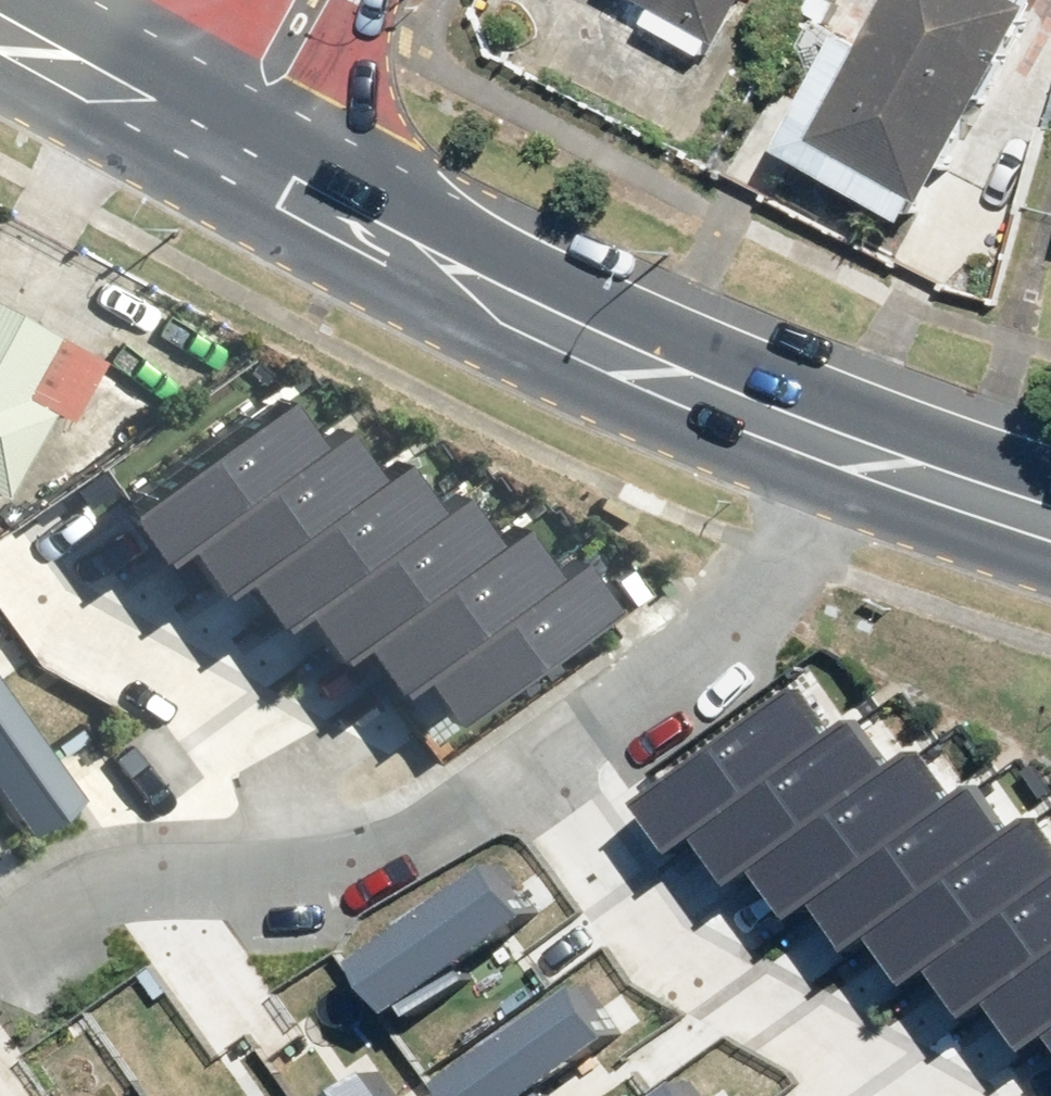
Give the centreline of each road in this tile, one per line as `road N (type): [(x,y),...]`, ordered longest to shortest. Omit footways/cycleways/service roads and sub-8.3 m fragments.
road 1 (residential): [(881,465),(645,725),(545,801),(407,886),(278,945),(194,956),(62,954),(0,975)]
road 2 (primary): [(226,167),(600,354),(881,465)]
road 3 (primary): [(0,39),(226,167)]
road 4 (secondary): [(226,167),(318,0)]
road 5 (primary): [(881,465),(1050,520)]

